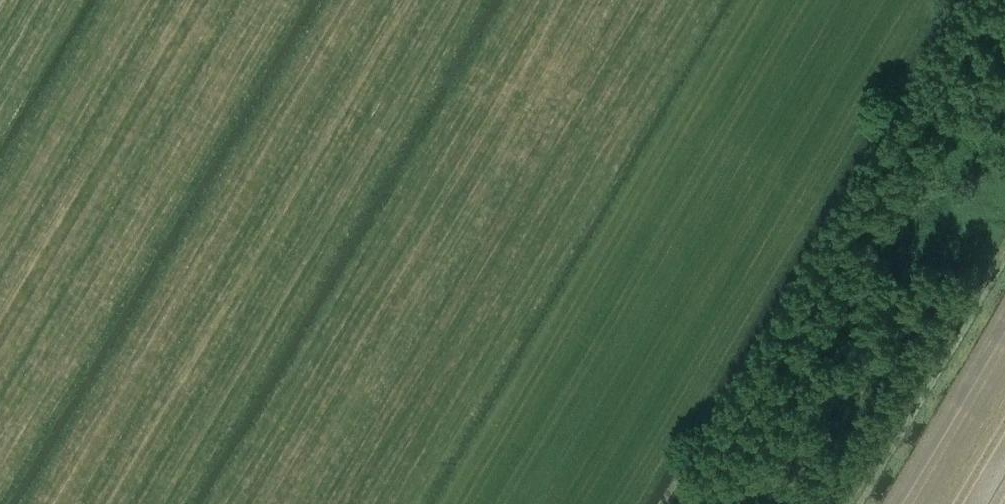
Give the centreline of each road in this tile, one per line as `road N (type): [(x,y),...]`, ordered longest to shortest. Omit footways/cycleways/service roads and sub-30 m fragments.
road 1 (track): [(851,503),(1004,244)]

